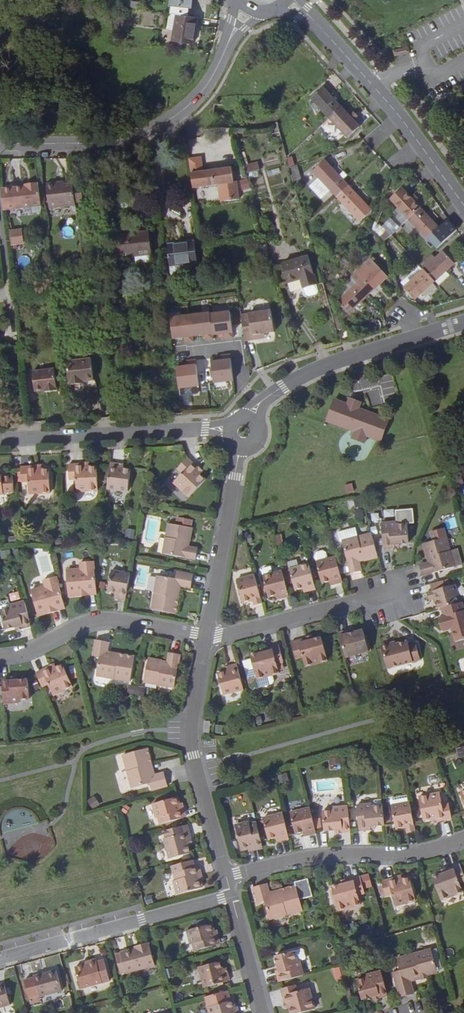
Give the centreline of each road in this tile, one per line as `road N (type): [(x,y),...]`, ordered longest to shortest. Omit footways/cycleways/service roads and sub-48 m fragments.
road 1 (secondary): [(230,41),(205,82),(145,133),(109,143),(0,143)]
road 2 (residential): [(243,432),(259,404),(314,370),(463,322)]
road 3 (residential): [(207,635),(192,738),(225,875)]
road 4 (residential): [(463,835),(414,852),(306,856),(225,875)]
road 5 (residential): [(0,439),(243,432)]
road 6 (residential): [(0,956),(231,896)]
road 7 (secondary): [(463,203),(385,97),(313,20)]
road 8 (residential): [(0,655),(105,618),(207,635)]
road 9 (residential): [(243,432),(207,635)]
road 10 (residential): [(207,635),(405,589)]
road 11 (residential): [(231,896),(264,1012)]

